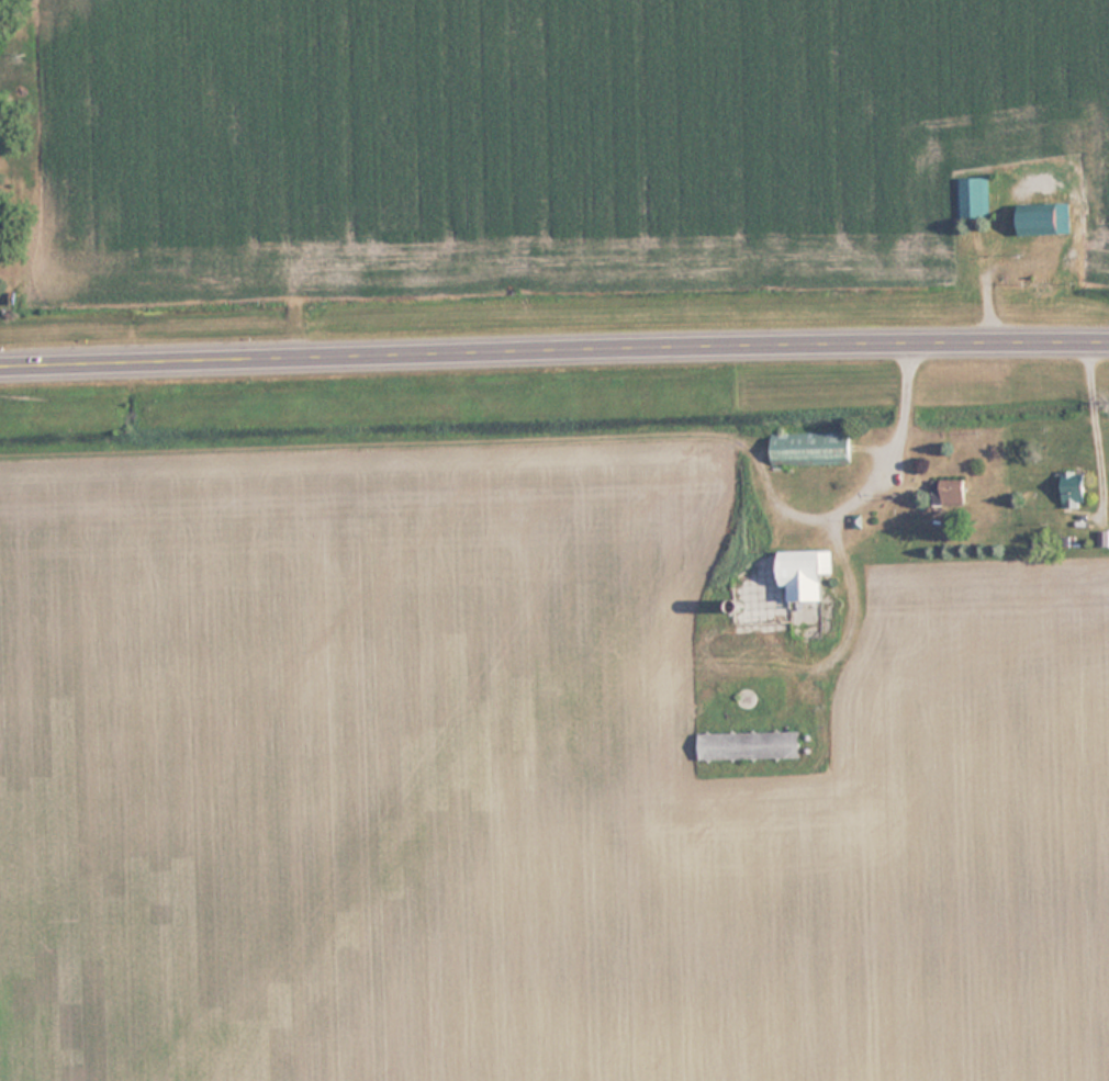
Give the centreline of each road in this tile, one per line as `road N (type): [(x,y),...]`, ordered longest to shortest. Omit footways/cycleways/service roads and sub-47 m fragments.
road 1 (primary): [(0,364),(1108,342)]

